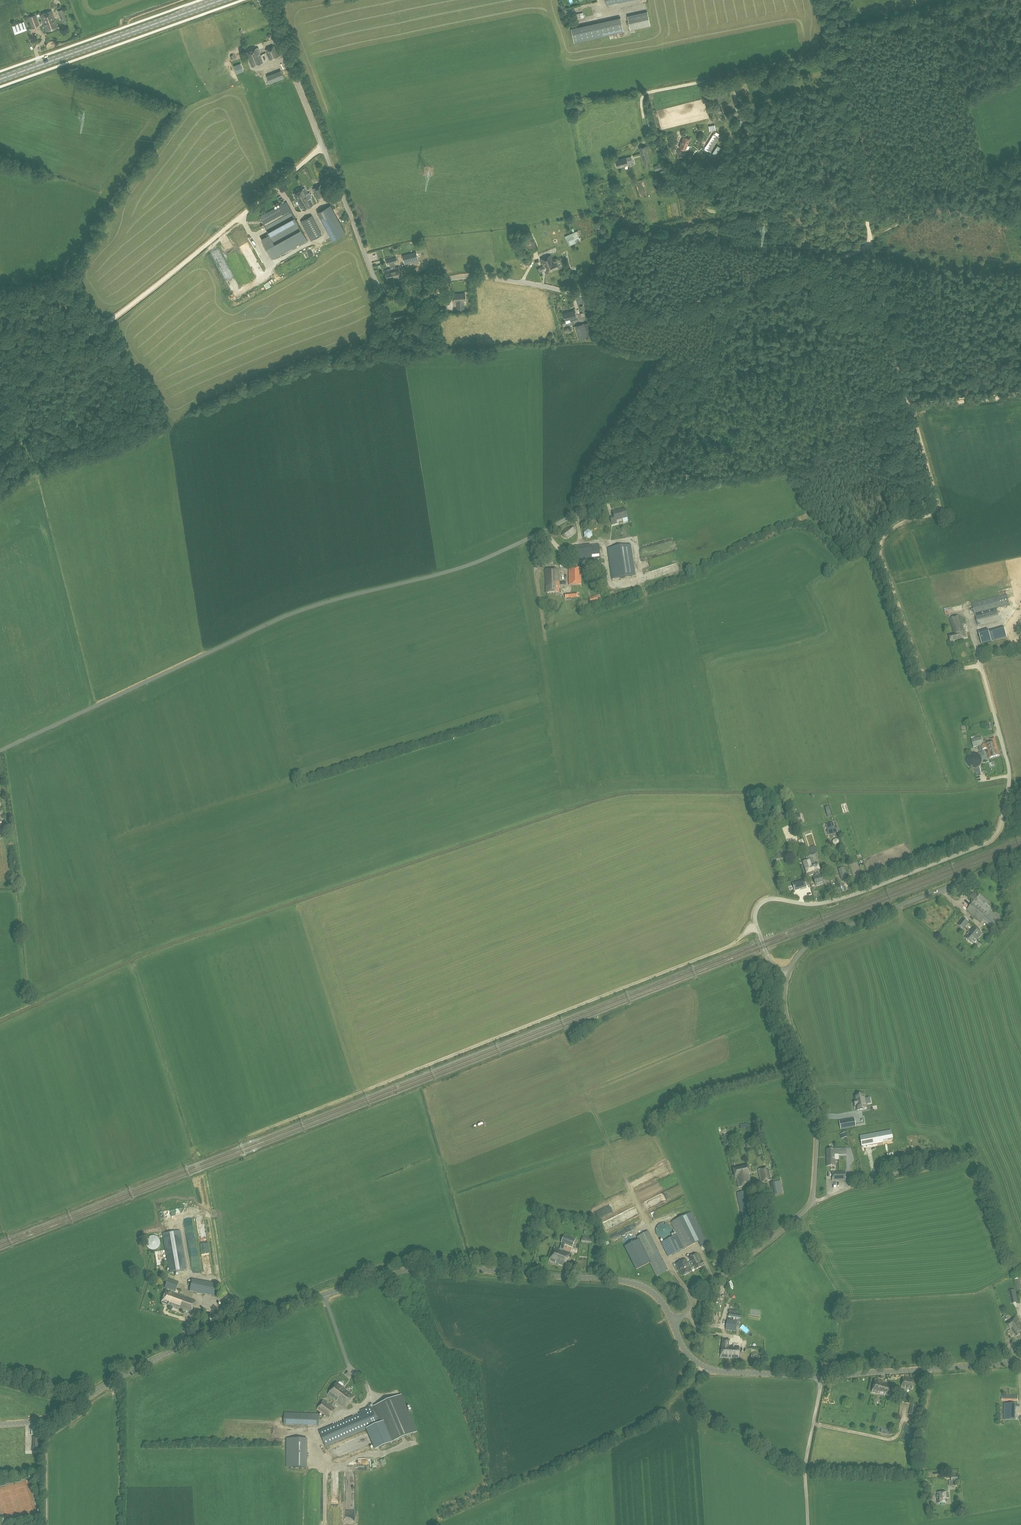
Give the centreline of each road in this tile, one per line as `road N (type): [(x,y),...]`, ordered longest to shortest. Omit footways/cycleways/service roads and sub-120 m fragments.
road 1 (tertiary): [(0,1424),(51,1416),(178,1347),(414,1268),(624,1281),(655,1295),(673,1322)]
road 2 (unclassified): [(0,750),(273,621),(480,561),(630,488)]
road 3 (track): [(249,1135),(723,948),(757,926)]
road 4 (unclassified): [(584,296),(471,276),(380,288),(260,0)]
road 5 (residential): [(788,972),(772,964),(763,943),(755,917),(763,901),(829,903),(996,834),(1009,771),(981,664)]
road 6 (track): [(0,415),(11,397),(323,147)]
road 7 (track): [(1020,649),(934,675),(922,670),(879,546),(894,528),(936,513),(909,403)]
road 8 (track): [(1020,396),(885,414),(812,460),(630,488)]
road 9 (unclassified): [(788,972),(822,936),(1020,857)]
road 10 (primary): [(0,81),(232,0)]
road 11 (track): [(825,0),(870,239)]
road 12 (track): [(834,51),(647,92),(641,103),(647,138)]
road 13 (unclassified): [(810,1203),(815,1114),(785,1010),(788,972)]
road 14 (track): [(726,296),(722,343),(702,386),(642,473)]
road 15 (tertiary): [(821,1377),(1020,1362)]
road 16 (unclassified): [(673,1322),(700,1287),(810,1203)]
road 17 (track): [(844,1189),(1020,1145)]
road 18 (tertiary): [(673,1322),(688,1354),(707,1368),(821,1377)]
road 19 (track): [(201,1173),(218,1278),(248,1320)]
road 20 (unclassified): [(807,1524),(805,1471),(821,1377)]
road 21 (track): [(584,296),(653,308),(726,296)]
road 22 (track): [(841,88),(706,123)]

